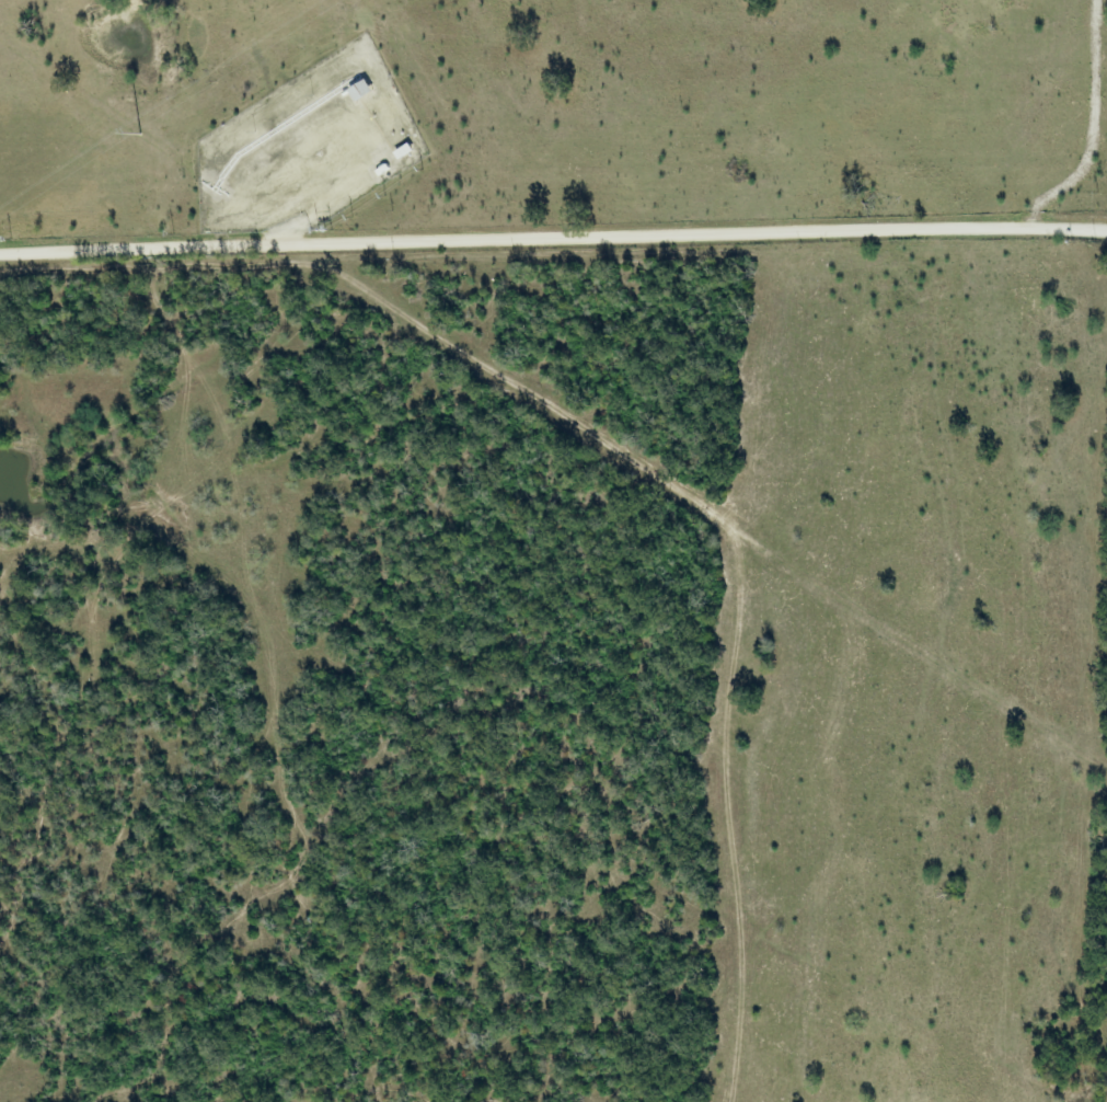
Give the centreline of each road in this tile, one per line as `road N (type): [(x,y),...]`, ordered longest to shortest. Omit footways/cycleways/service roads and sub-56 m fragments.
road 1 (residential): [(1106,229),(0,255)]

